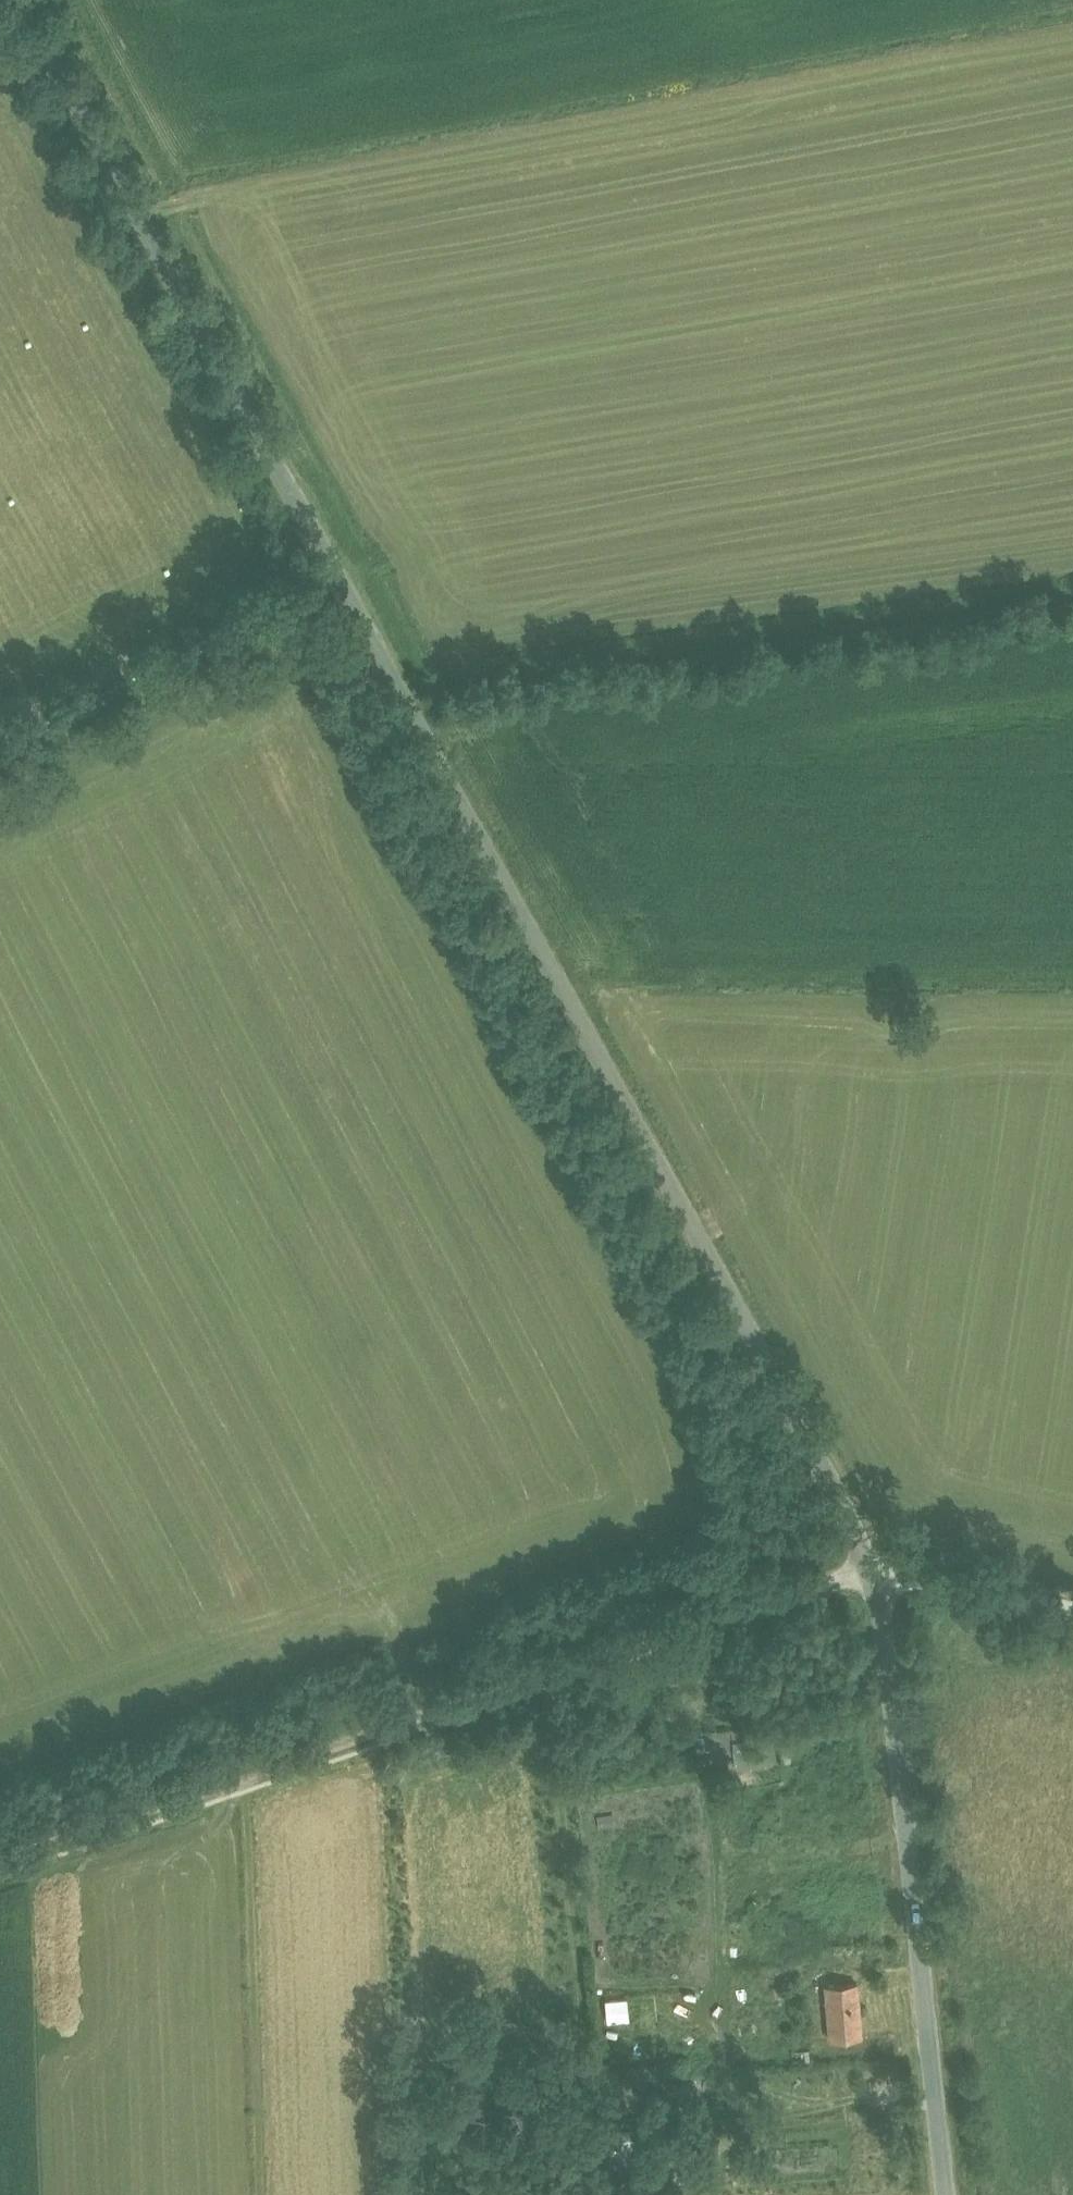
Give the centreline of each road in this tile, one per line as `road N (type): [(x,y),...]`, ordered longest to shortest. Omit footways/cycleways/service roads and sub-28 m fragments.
road 1 (unclassified): [(944,2194),(882,1640),(855,1531),(17,0)]
road 2 (track): [(868,1571),(0,1865)]
road 3 (track): [(868,1571),(944,1579),(1072,1611)]

